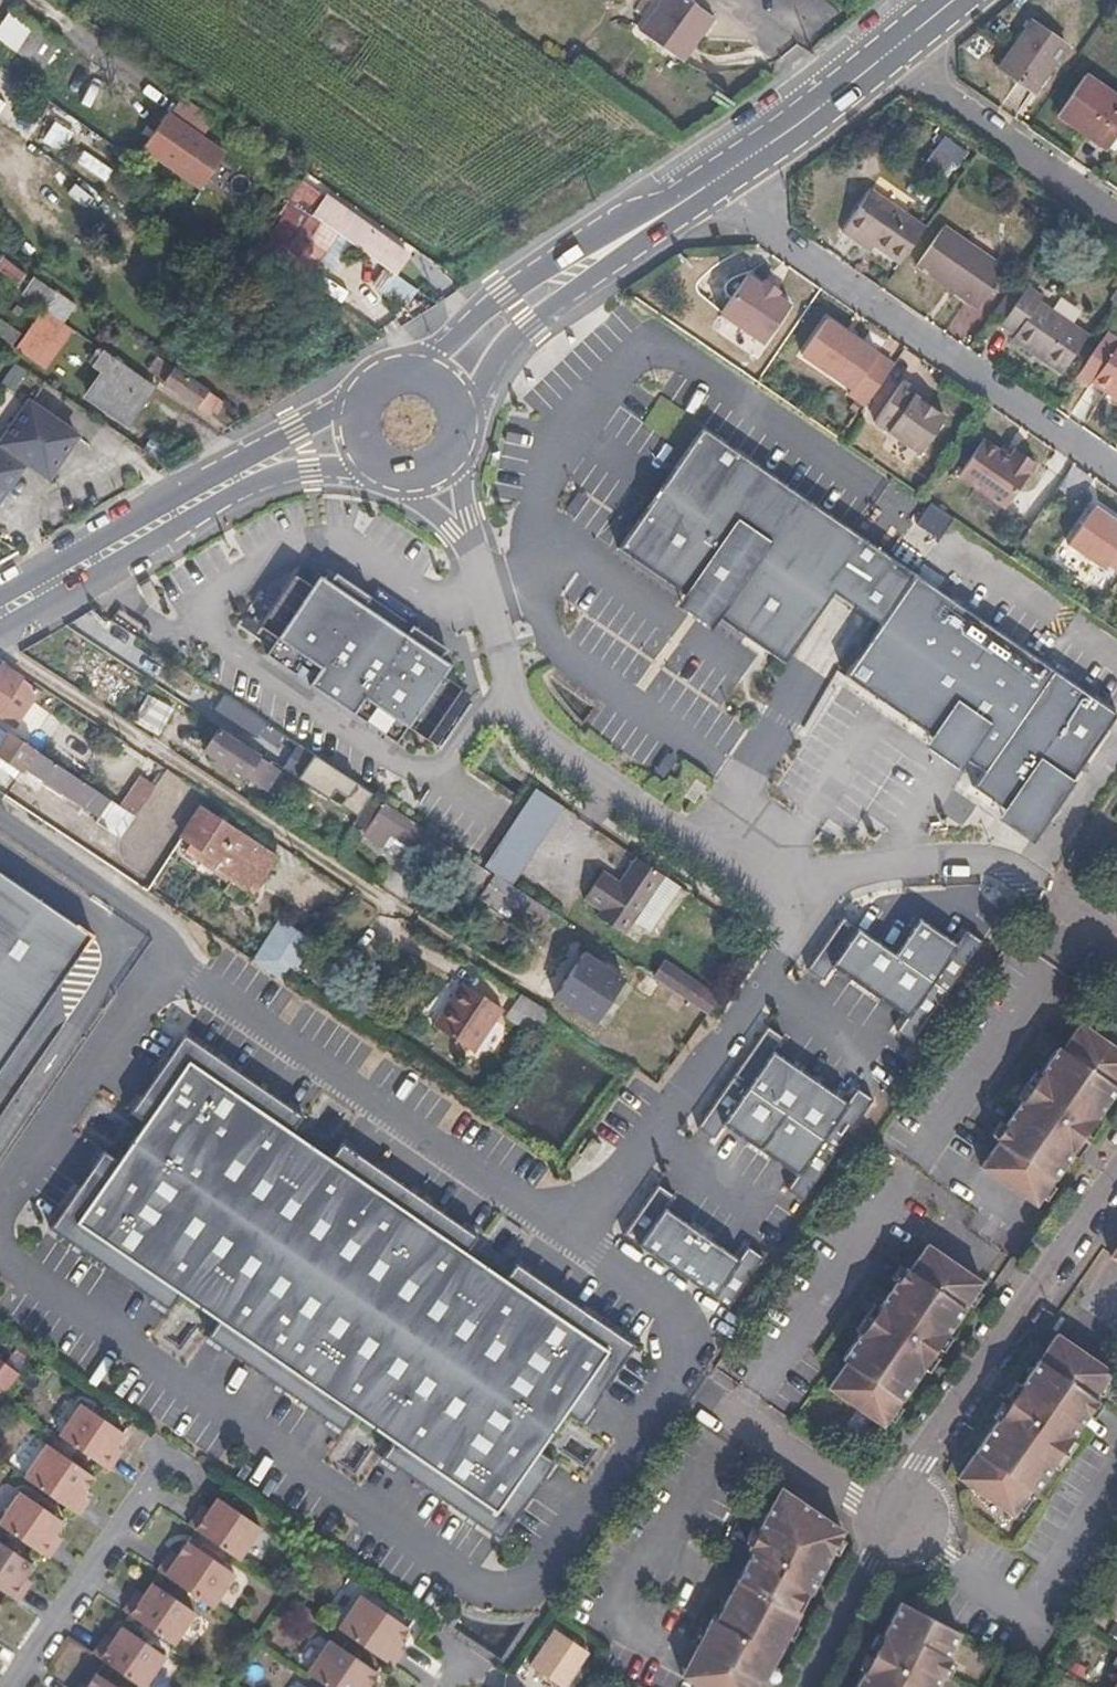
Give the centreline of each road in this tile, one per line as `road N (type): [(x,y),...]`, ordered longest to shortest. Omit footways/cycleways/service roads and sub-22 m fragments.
road 1 (primary): [(937,0),(830,87),(505,294),(410,369)]
road 2 (residential): [(461,527),(513,705),(537,740),(701,850),(765,876),(837,873)]
road 3 (residential): [(729,182),(803,250),(1116,466)]
road 4 (residential): [(576,1235),(837,873)]
road 5 (primary): [(364,393),(0,598)]
road 6 (primary): [(0,632),(267,478),(374,466)]
road 7 (residential): [(1116,1182),(889,1521)]
road 8 (primary): [(464,423),(493,365),(522,331),(729,182)]
road 9 (residential): [(837,873),(933,860),(1011,866),(1116,939)]
road 10 (residential): [(163,1461),(16,1686)]
road 11 (residential): [(897,58),(1116,206)]
road 12 (unclassified): [(696,1386),(889,1521)]
road 13 (primary): [(729,182),(897,58)]
road 14 (residential): [(889,1521),(802,1686)]
road 15 (track): [(0,122),(79,219)]

